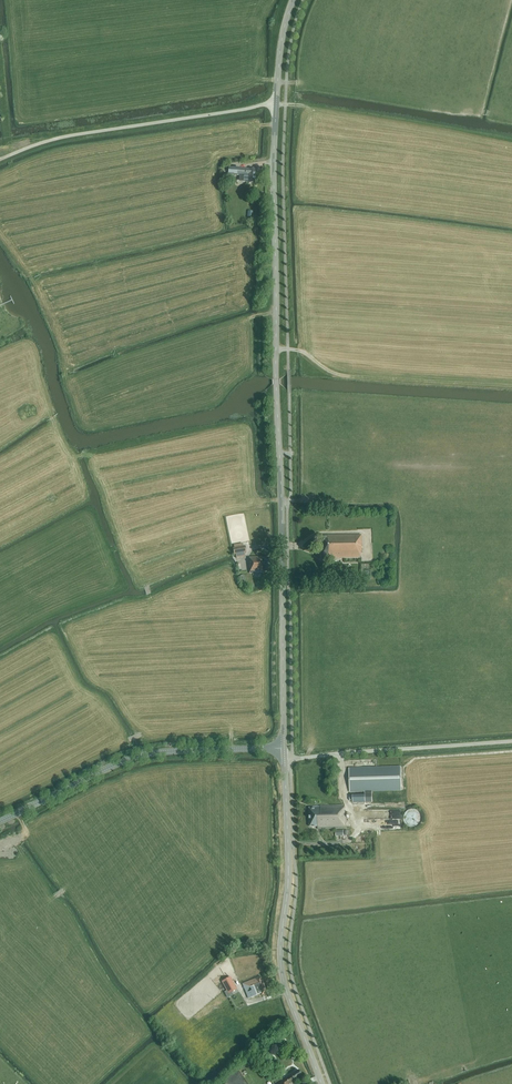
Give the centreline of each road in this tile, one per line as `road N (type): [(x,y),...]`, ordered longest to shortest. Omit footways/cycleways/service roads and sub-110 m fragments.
road 1 (secondary): [(284,748),(273,174),(279,64),(293,0)]
road 2 (secondary): [(322,1083),(281,965),(288,868),(284,748)]
road 3 (tertiary): [(284,748),(143,755),(0,821)]
road 4 (track): [(511,751),(415,758),(403,779)]

